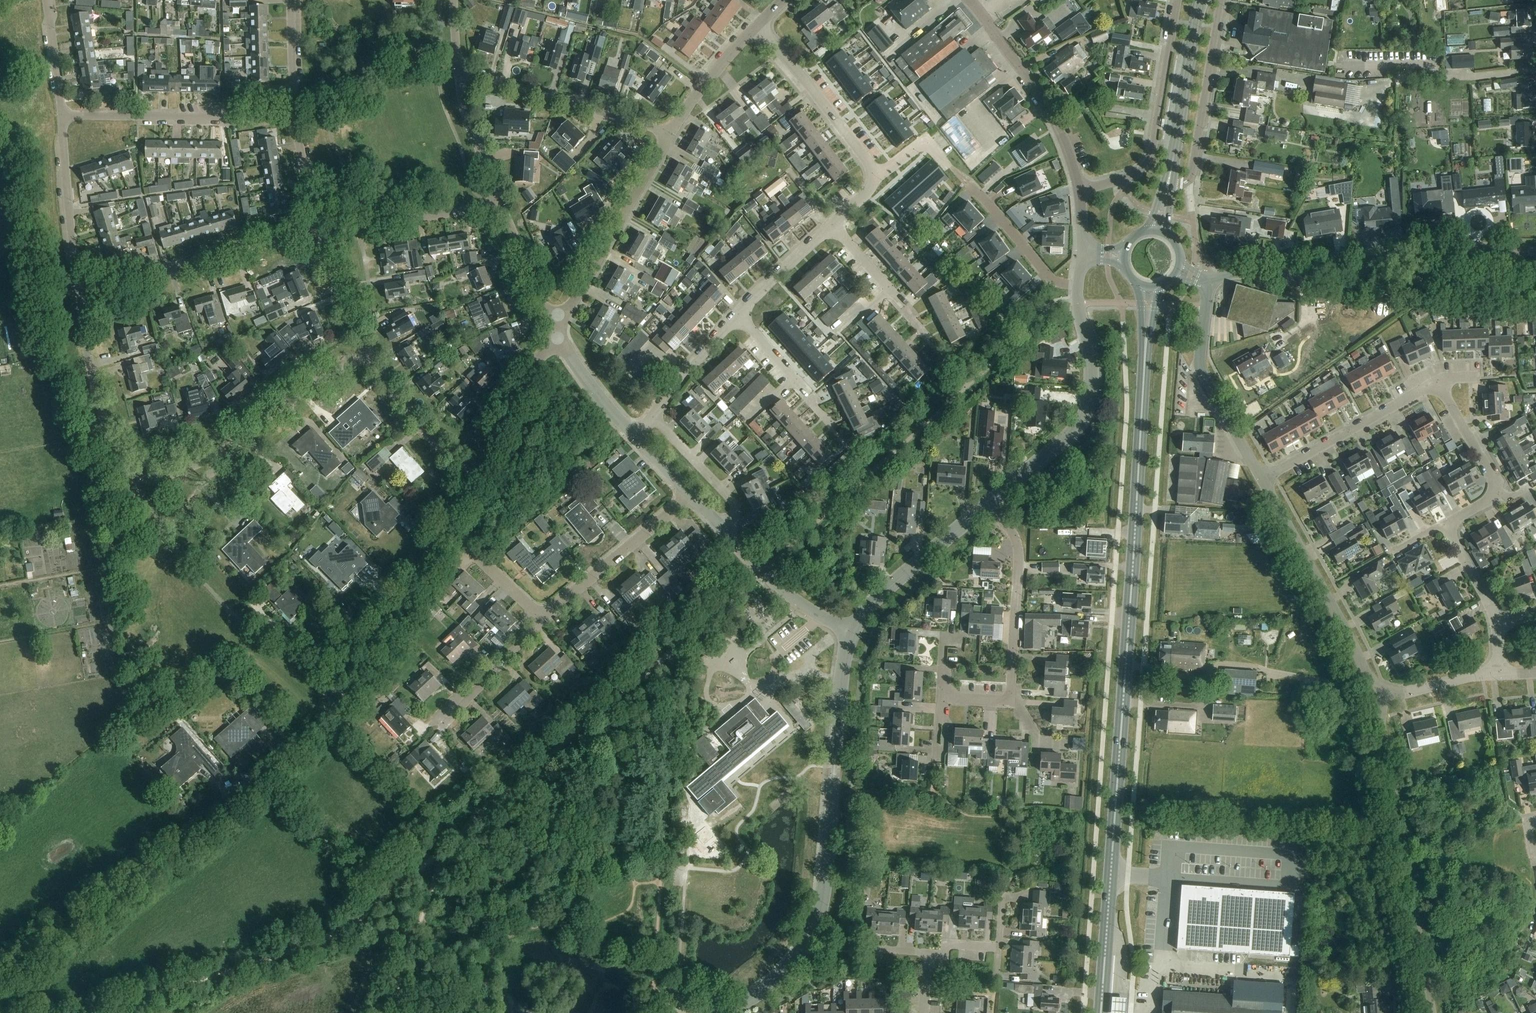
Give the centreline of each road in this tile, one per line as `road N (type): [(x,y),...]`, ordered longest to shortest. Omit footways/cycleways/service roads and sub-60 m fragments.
road 1 (secondary): [(1101,1012),(1145,358)]
road 2 (unclassified): [(726,1012),(790,967),(820,913),(851,635)]
road 3 (track): [(604,709),(350,926)]
road 4 (unclassified): [(248,787),(345,697),(446,524)]
road 5 (residential): [(1208,283),(1237,273),(1328,273),(1441,245),(1535,250)]
road 6 (unclassified): [(1433,1012),(1383,739),(1387,696)]
road 7 (track): [(350,926),(91,1012)]
road 8 (unclassified): [(988,505),(1087,412),(1092,373),(1078,285)]
road 9 (residential): [(193,468),(154,480),(127,470),(98,402),(77,289)]
road 10 (unclassified): [(1387,696),(1366,673),(1262,478)]
road 11 (residential): [(77,289),(317,235)]
road 12 (residential): [(1177,0),(1150,159),(1134,176),(1079,192)]
road 13 (residential): [(296,119),(64,115)]
road 14 (unclassified): [(1079,192),(1059,128),(969,0)]
road 15 (residential): [(668,137),(459,70)]
road 16 (unclassified): [(1262,478),(1202,368),(1208,283)]
road 17 (residential): [(763,573),(604,709)]
road 18 (unclassified): [(564,318),(668,137)]
road 19 (residential): [(1010,701),(1019,559),(1011,531),(988,505)]
road 20 (residential): [(1262,478),(1438,383)]
road 21 (residential): [(542,621),(691,495)]
road 22 (residential): [(874,180),(758,26)]
road 23 (unclassified): [(851,635),(874,602),(988,505)]
road 24 (secondary): [(1168,187),(1199,0)]
road 25 (residential): [(317,235),(501,203)]
road 26 (residential): [(1189,184),(1220,0)]
road 27 (residential): [(1445,523),(1491,499),(1496,488),(1438,383)]
road 28 (track): [(1355,268),(1535,295)]
road 29 (residential): [(77,289),(64,210),(64,115)]
road 30 (residential): [(231,448),(324,378),(369,356)]
road 31 (unclassified): [(472,475),(556,334)]
road 32 (residential): [(472,475),(416,421),(369,356)]
road 33 (residential): [(723,528),(734,504),(653,416)]
road 34 (residential): [(443,725),(542,621)]
road 35 (unclassified): [(668,137),(758,26)]
road 36 (residential): [(1078,285),(1048,276),(976,192)]
road 37 (residential): [(501,203),(466,119),(459,70)]
road 38 (residential): [(542,621),(446,524)]
road 39 (residential): [(653,416),(739,314)]
road 40 (residential): [(564,318),(551,308),(501,203)]
road 41 (residential): [(369,356),(317,235)]
road 42 (residential): [(739,314),(833,225)]
road 43 (residential): [(634,437),(556,334)]

